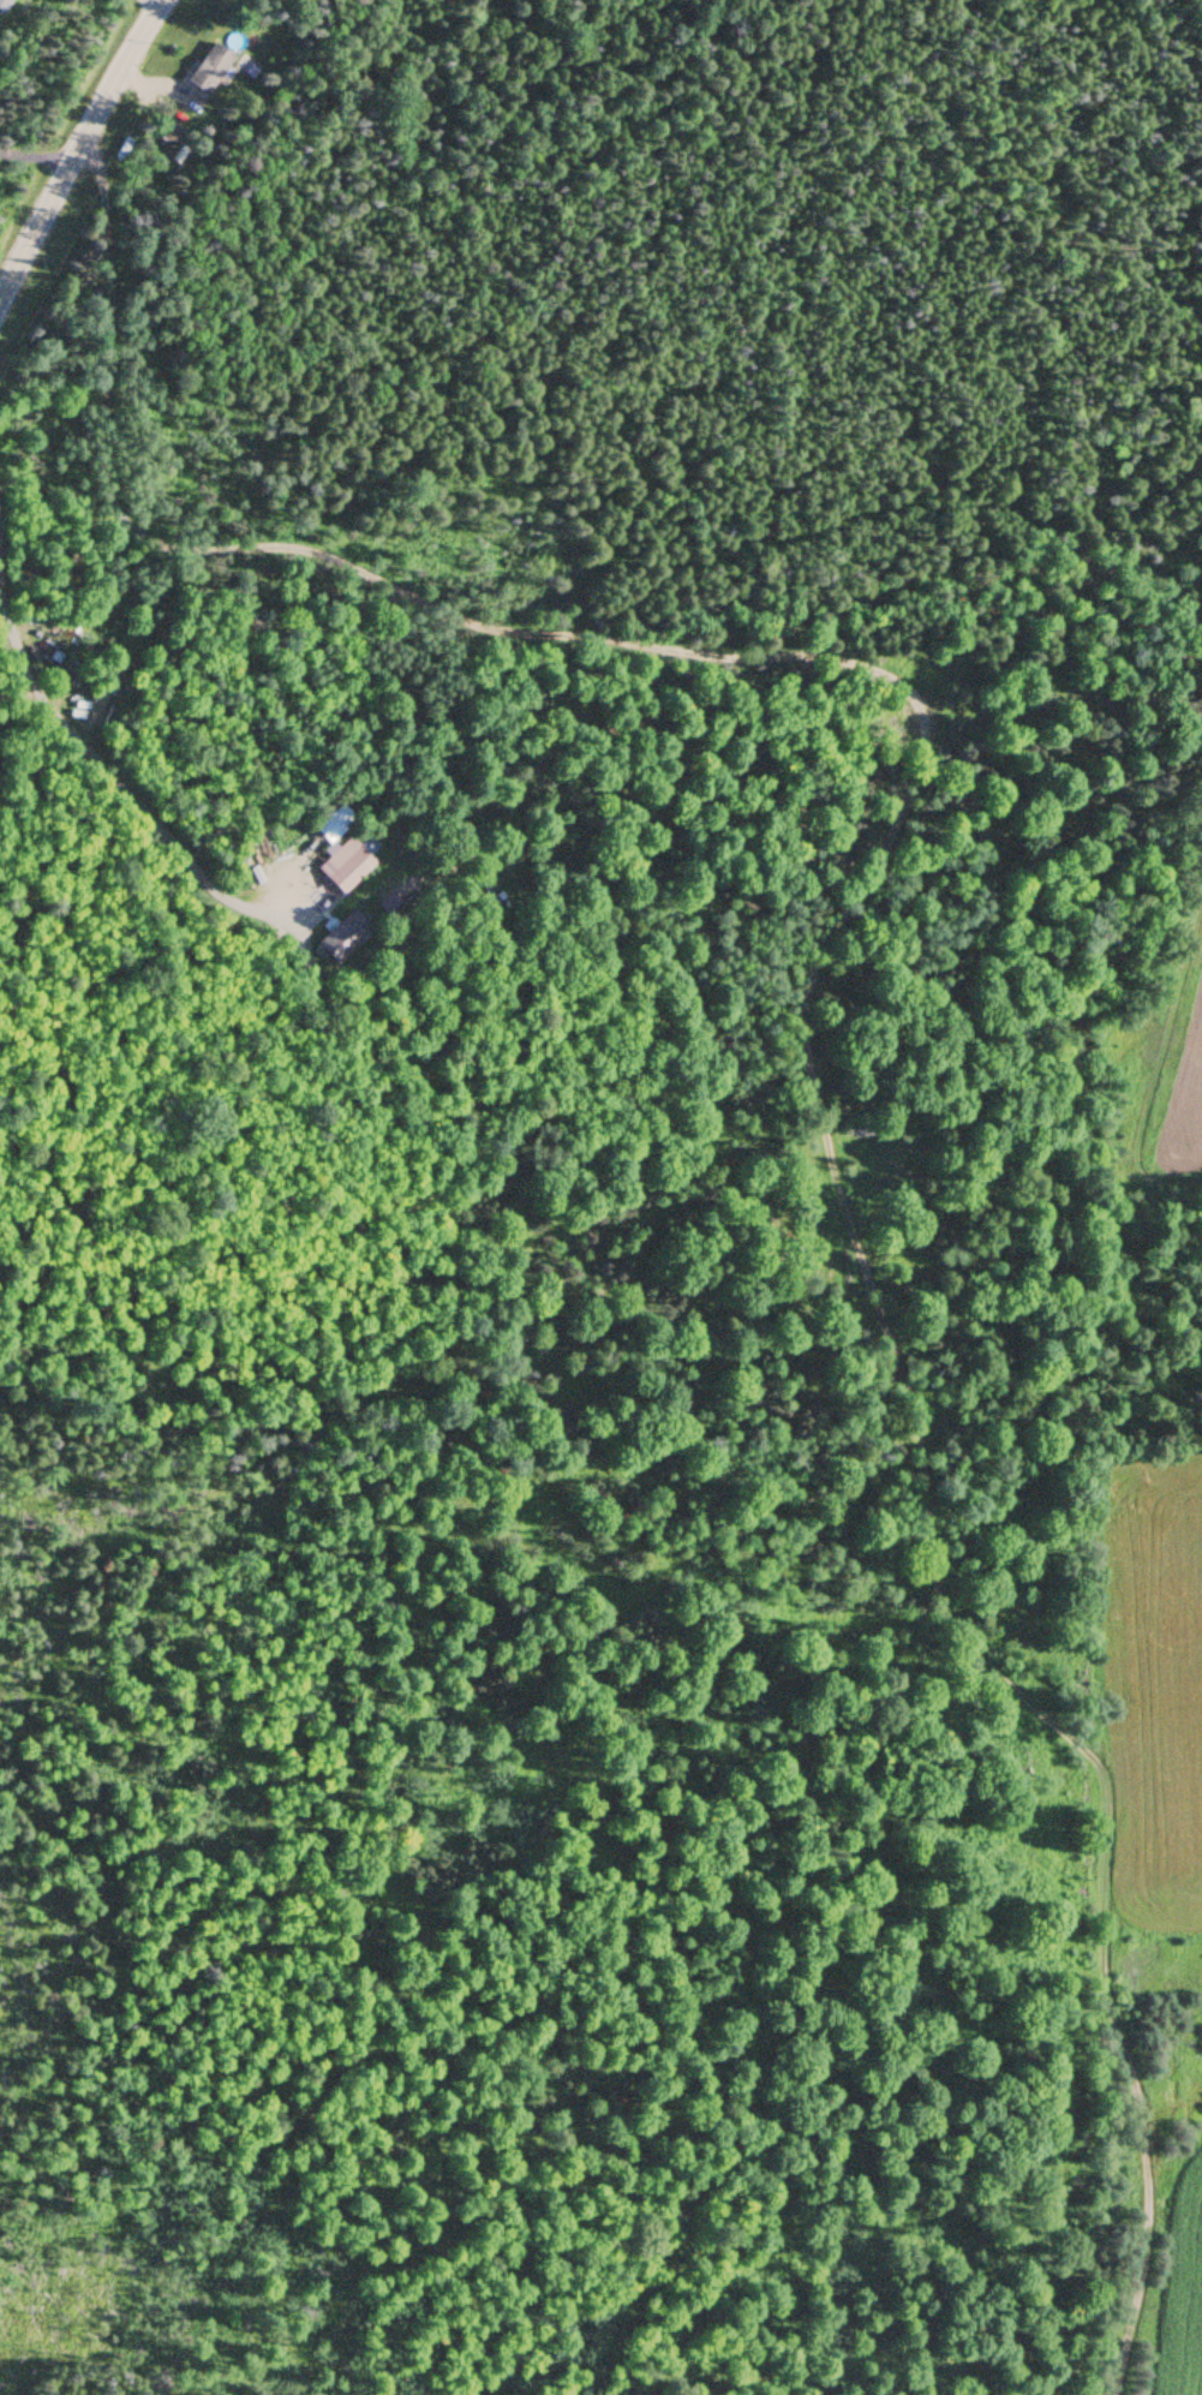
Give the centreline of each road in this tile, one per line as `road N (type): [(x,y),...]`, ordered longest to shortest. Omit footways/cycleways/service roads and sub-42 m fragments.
road 1 (residential): [(0,304),(167,0)]

